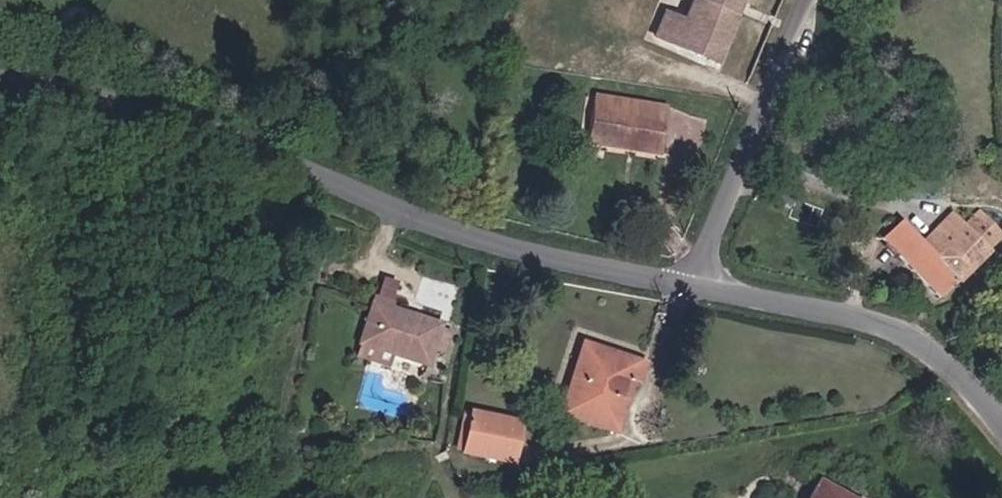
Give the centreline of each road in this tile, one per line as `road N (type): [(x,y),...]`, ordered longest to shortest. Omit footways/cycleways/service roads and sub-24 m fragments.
road 1 (unclassified): [(0,85),(185,126),(481,238),(679,274)]
road 2 (unclassified): [(679,274),(893,322),(970,368),(1001,419)]
road 3 (unclassified): [(814,0),(679,274)]

